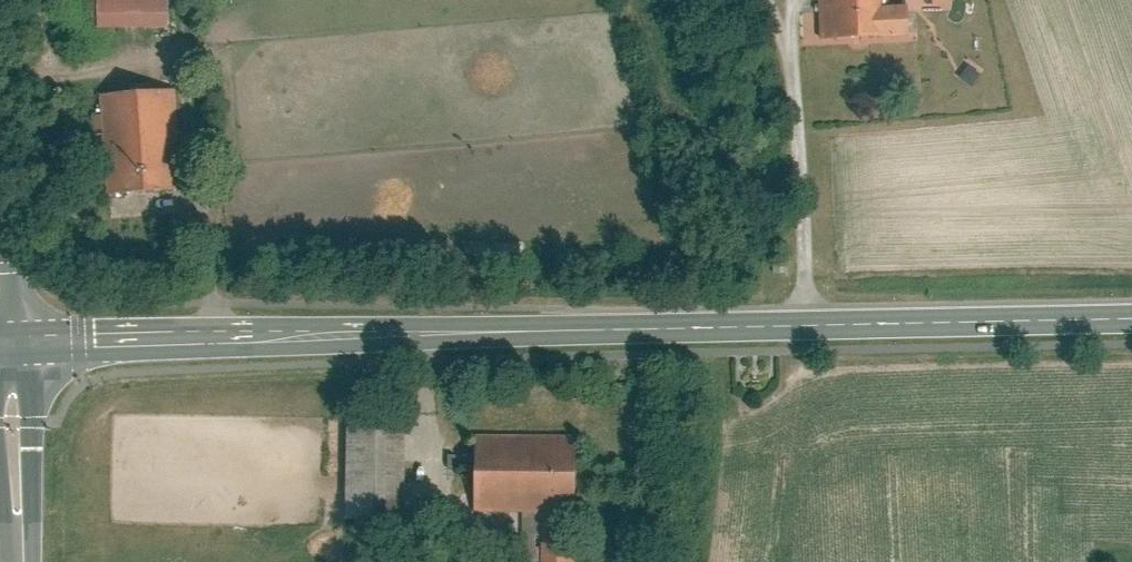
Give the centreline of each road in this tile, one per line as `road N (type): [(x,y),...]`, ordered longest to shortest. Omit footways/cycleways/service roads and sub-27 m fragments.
road 1 (secondary): [(1131,317),(29,341)]
road 2 (tertiary): [(29,561),(29,341)]

